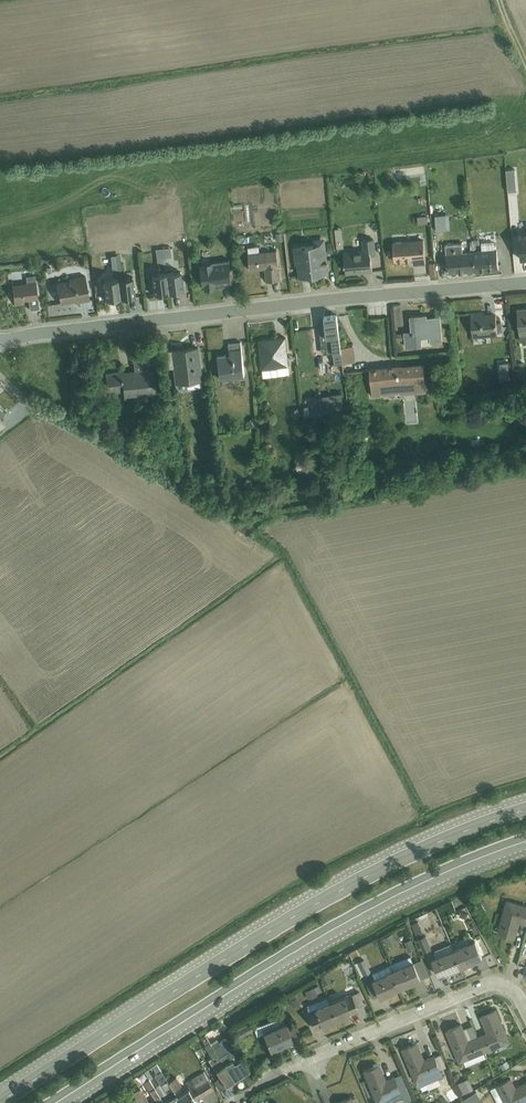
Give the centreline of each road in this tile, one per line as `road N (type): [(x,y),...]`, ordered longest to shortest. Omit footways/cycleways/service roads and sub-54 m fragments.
road 1 (primary): [(525,804),(393,856),(0,1098)]
road 2 (primary): [(48,1102),(408,884),(525,835)]
road 3 (tertiary): [(525,279),(0,341)]
road 4 (residential): [(525,1000),(505,981),(480,983),(272,1071)]

